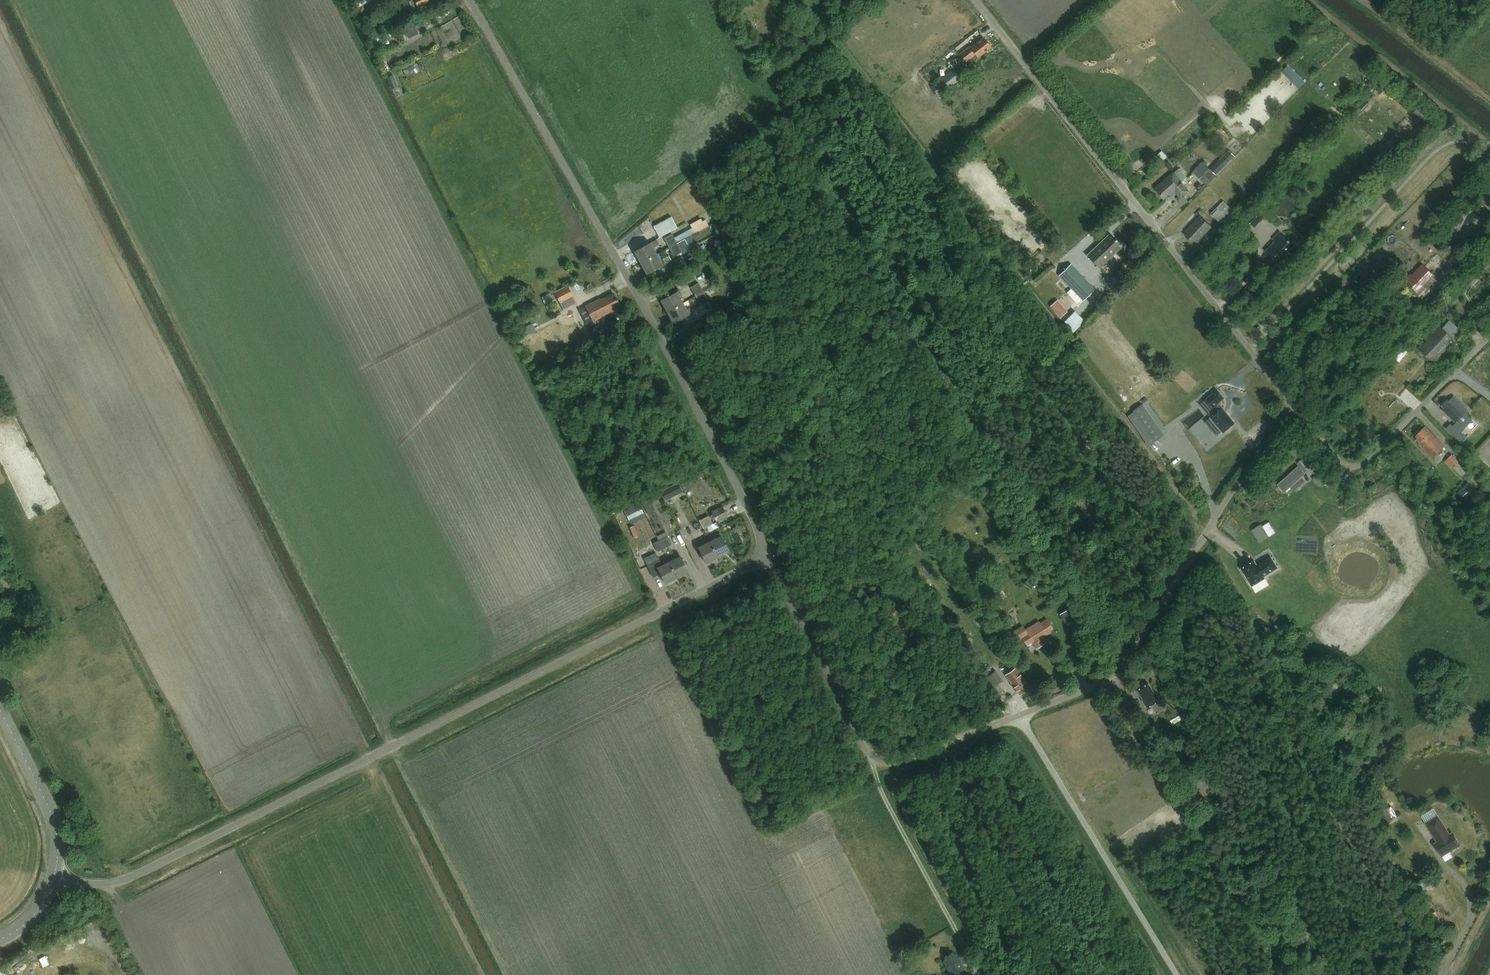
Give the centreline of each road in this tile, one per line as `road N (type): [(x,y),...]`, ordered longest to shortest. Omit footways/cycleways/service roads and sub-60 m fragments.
road 1 (unclassified): [(767,558),(136,875)]
road 2 (unclassified): [(767,558),(647,313),(468,0)]
road 3 (unclassified): [(1293,408),(974,0)]
road 4 (unclassified): [(1017,715),(1121,663),(1293,408)]
road 5 (residential): [(1017,715),(1176,974)]
road 6 (unclassified): [(1293,408),(1346,464),(1358,466),(1489,335)]
road 7 (unclassified): [(876,774),(767,558)]
road 8 (track): [(876,774),(980,974)]
road 9 (unclassified): [(53,877),(56,830),(0,710)]
road 10 (unclassified): [(876,774),(1017,715)]

